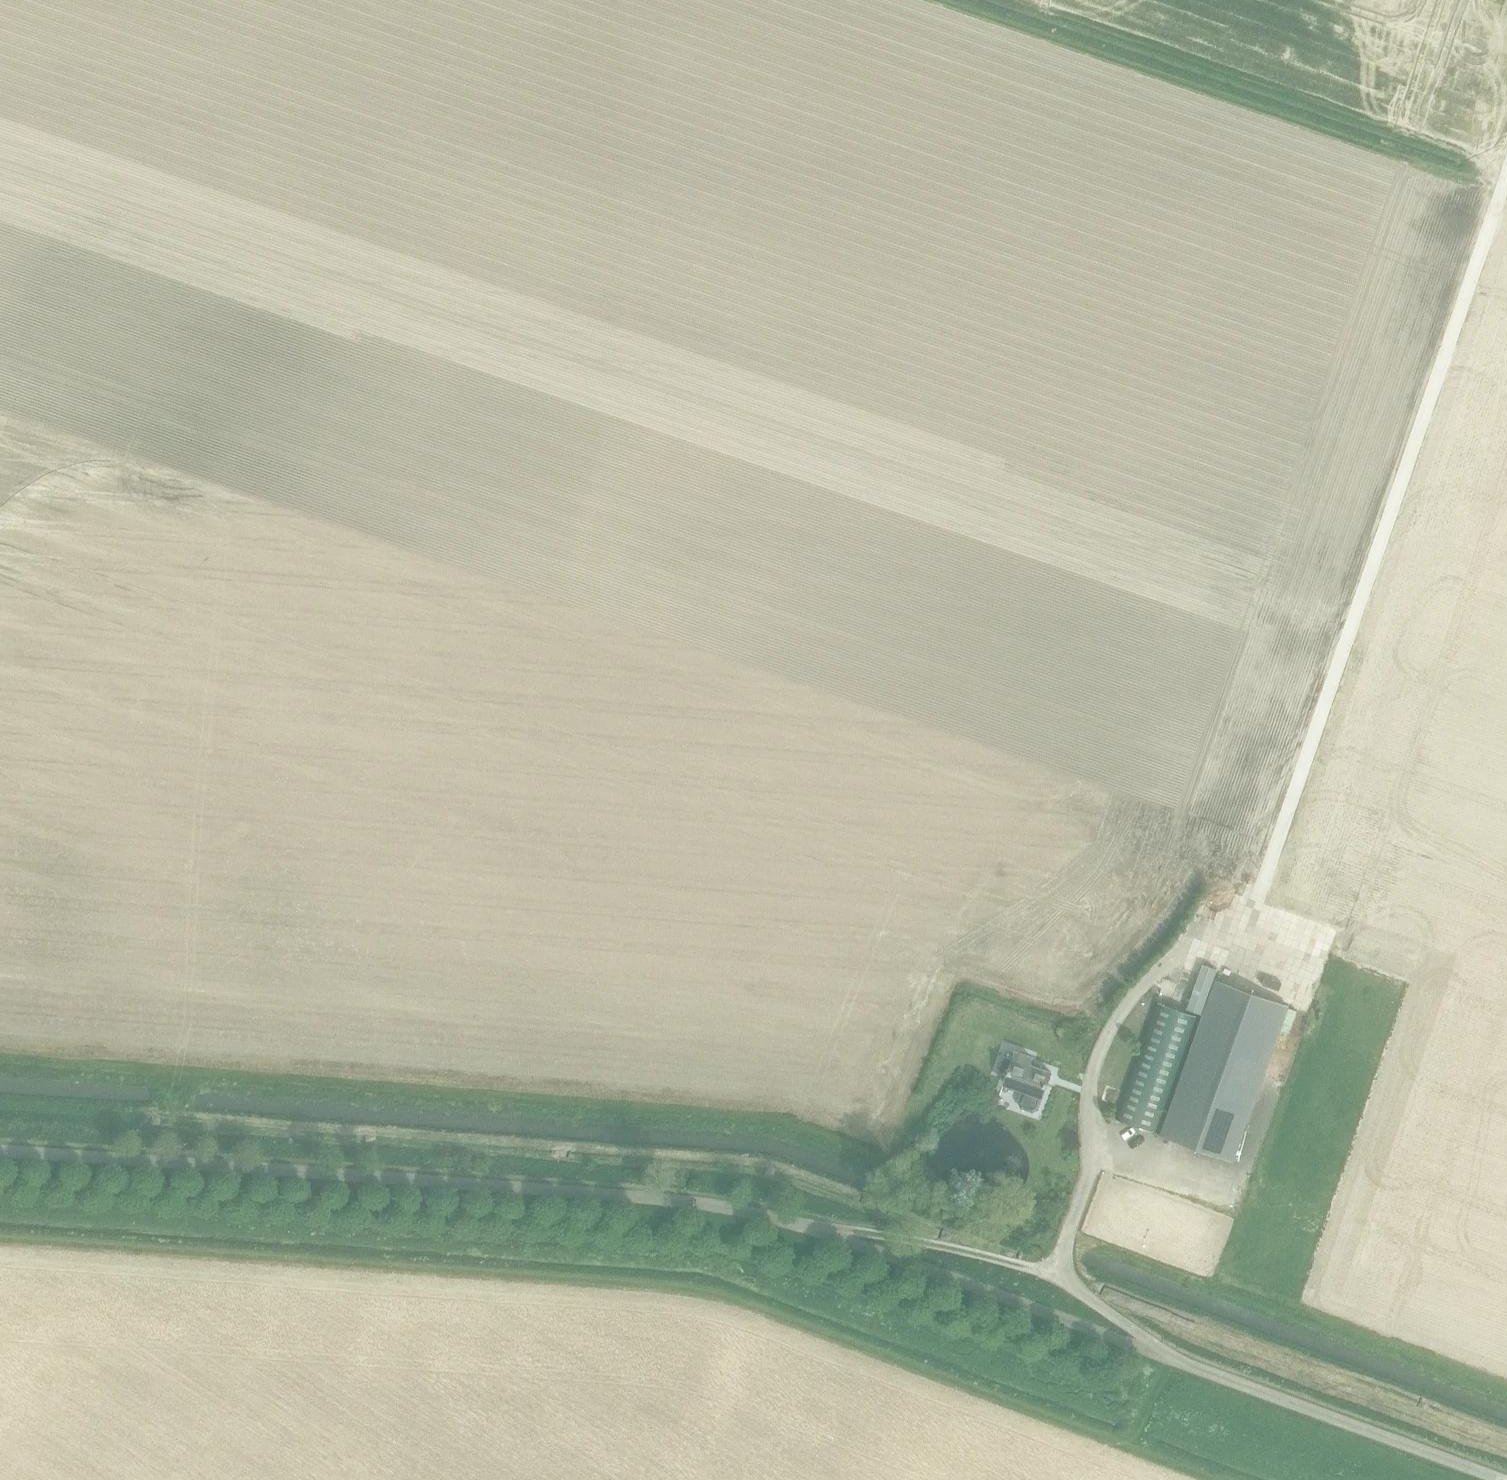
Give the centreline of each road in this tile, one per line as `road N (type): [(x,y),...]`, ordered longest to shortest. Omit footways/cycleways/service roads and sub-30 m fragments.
road 1 (unclassified): [(1502,1479),(883,1253),(736,1209),(0,1152)]

